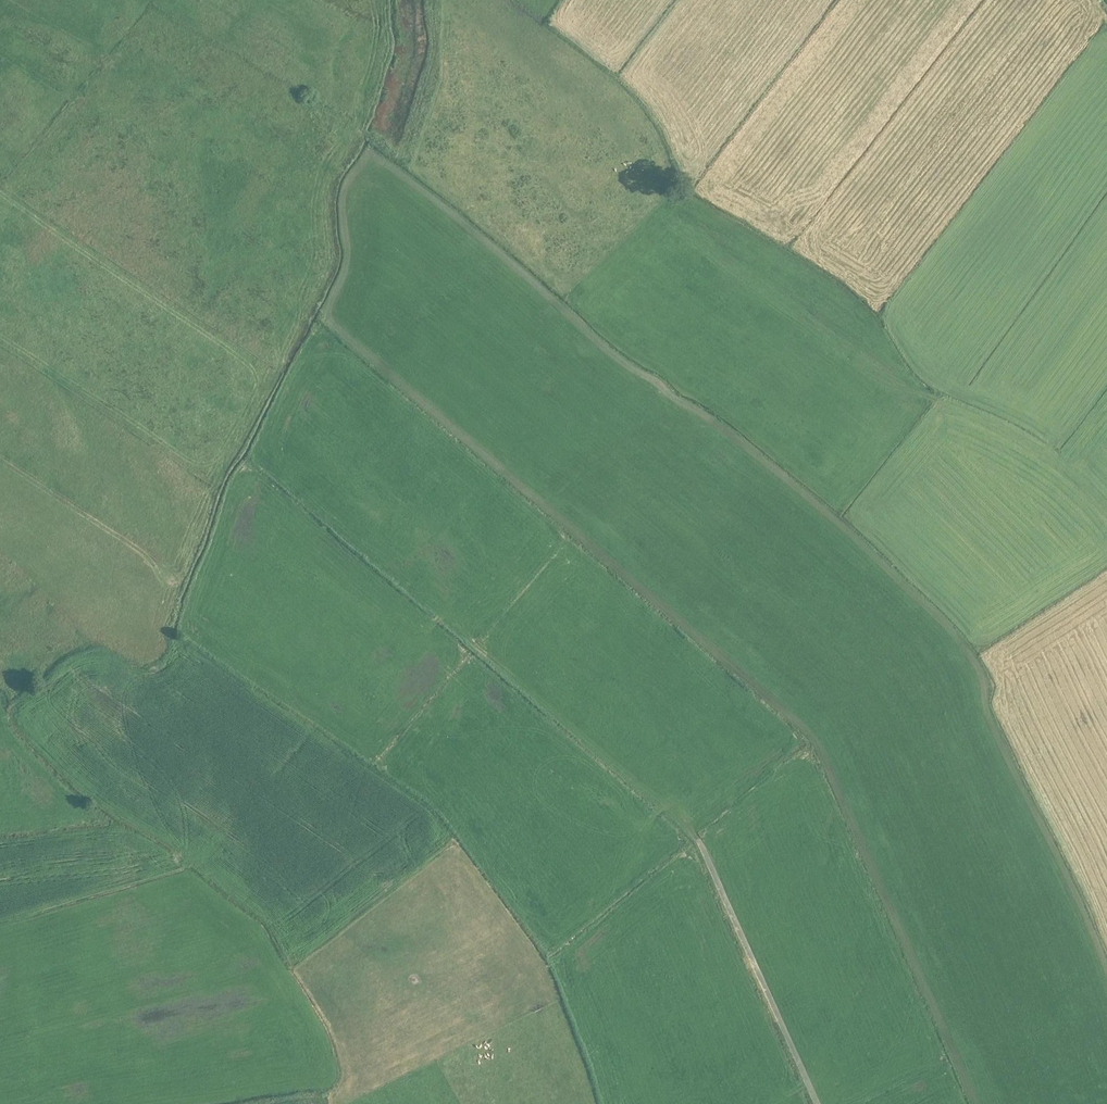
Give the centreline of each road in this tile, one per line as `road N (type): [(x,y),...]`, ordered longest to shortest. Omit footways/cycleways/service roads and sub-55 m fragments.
road 1 (track): [(699,844),(463,631)]
road 2 (track): [(941,400),(1022,437),(1106,510)]

